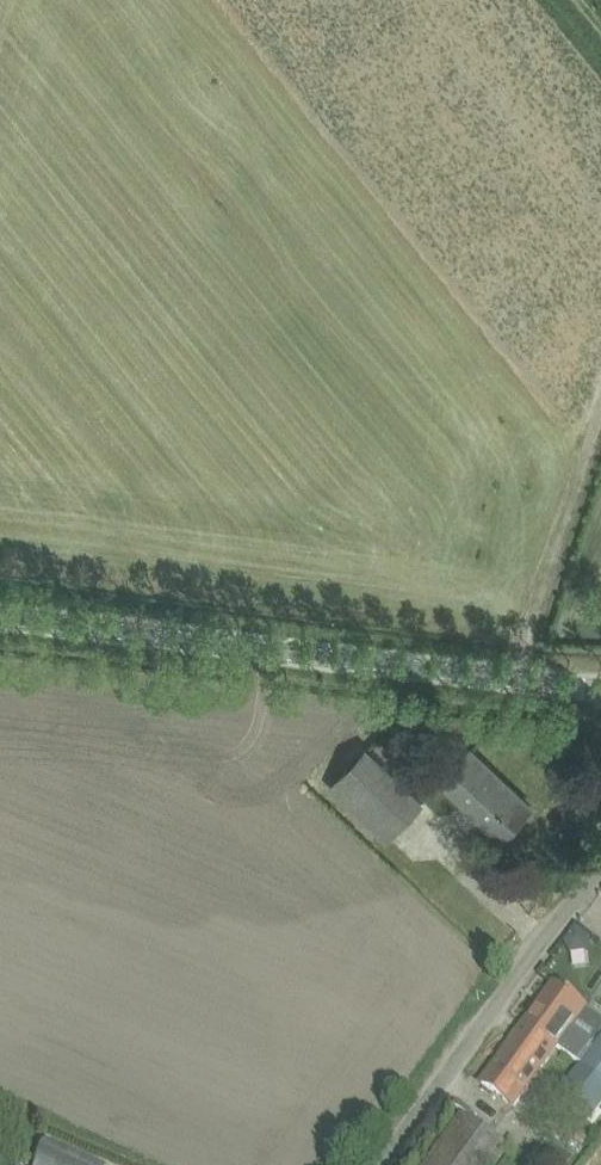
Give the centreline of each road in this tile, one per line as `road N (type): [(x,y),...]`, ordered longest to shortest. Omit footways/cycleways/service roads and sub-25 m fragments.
road 1 (unclassified): [(600,691),(0,616)]
road 2 (unclassified): [(379,1164),(600,870)]

